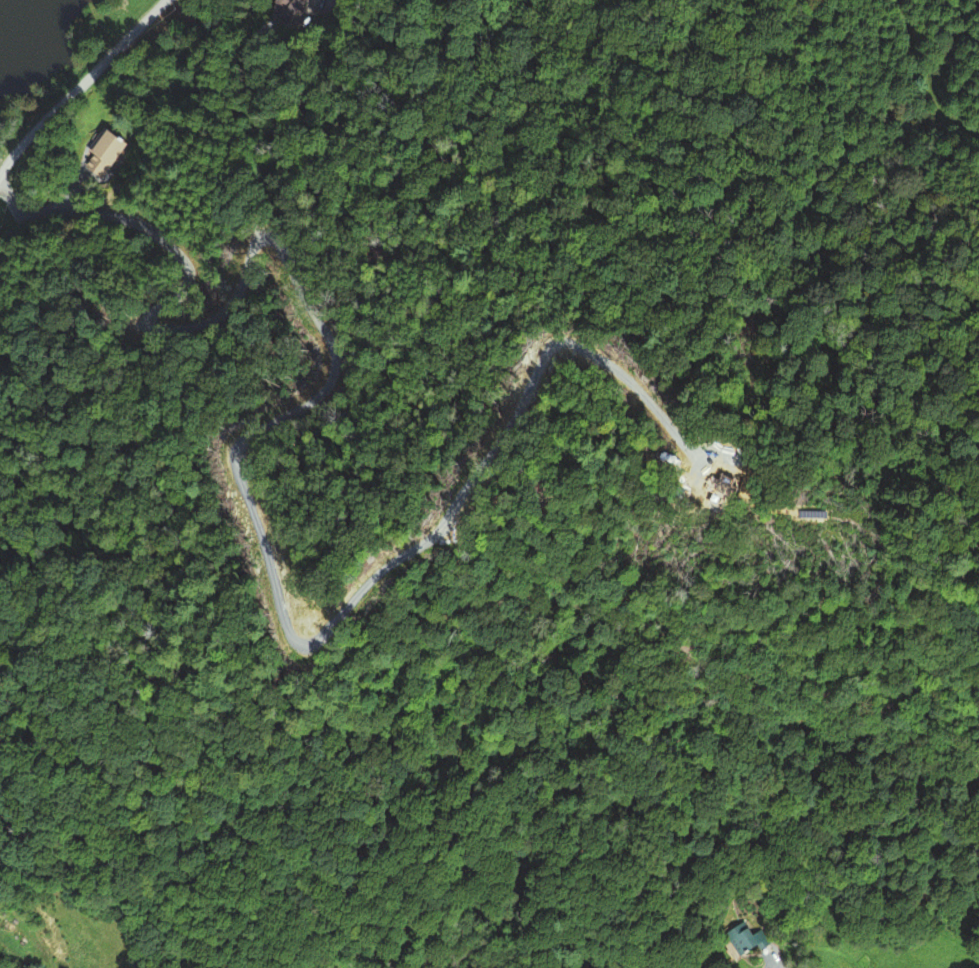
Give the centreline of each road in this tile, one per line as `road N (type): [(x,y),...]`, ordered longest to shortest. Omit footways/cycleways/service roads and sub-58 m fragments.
road 1 (residential): [(0,172),(165,0)]

